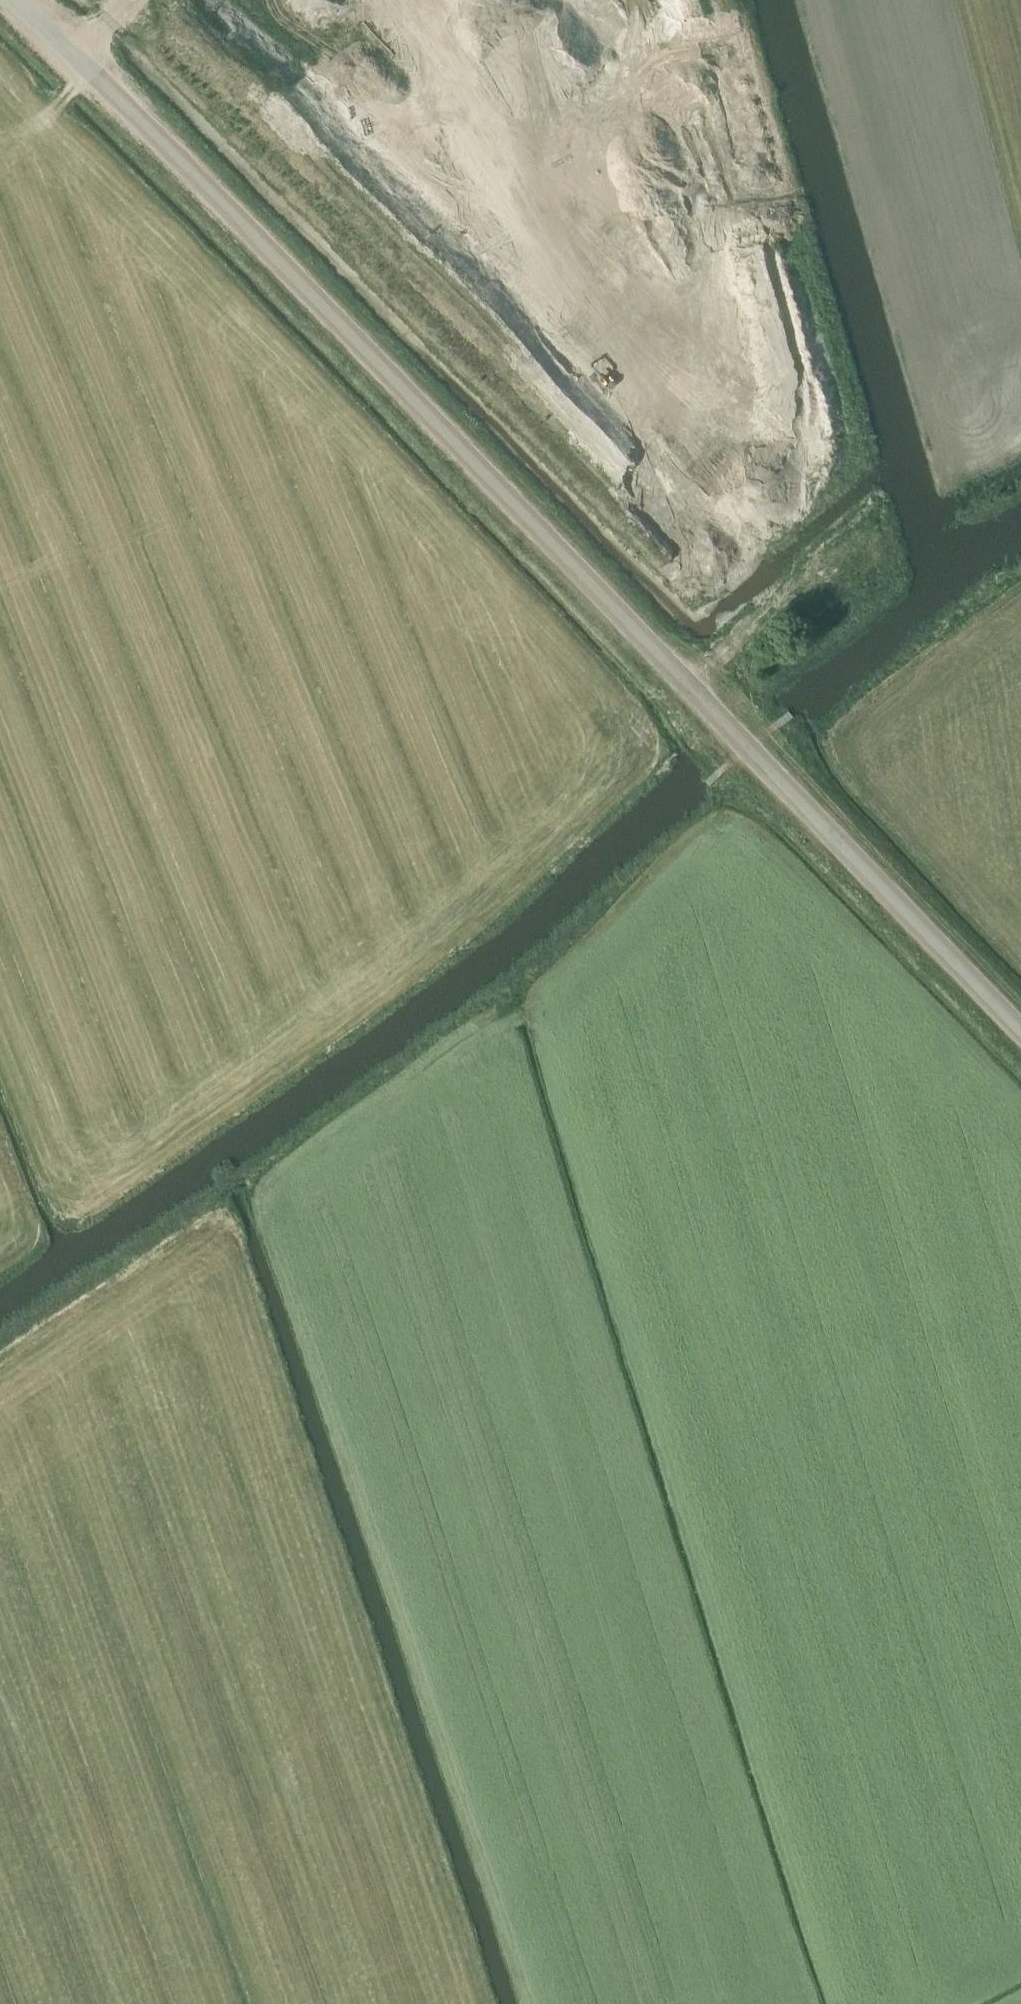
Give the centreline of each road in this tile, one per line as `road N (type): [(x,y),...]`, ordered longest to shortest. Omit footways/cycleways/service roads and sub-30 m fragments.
road 1 (tertiary): [(1020,1030),(275,256),(17,0)]

